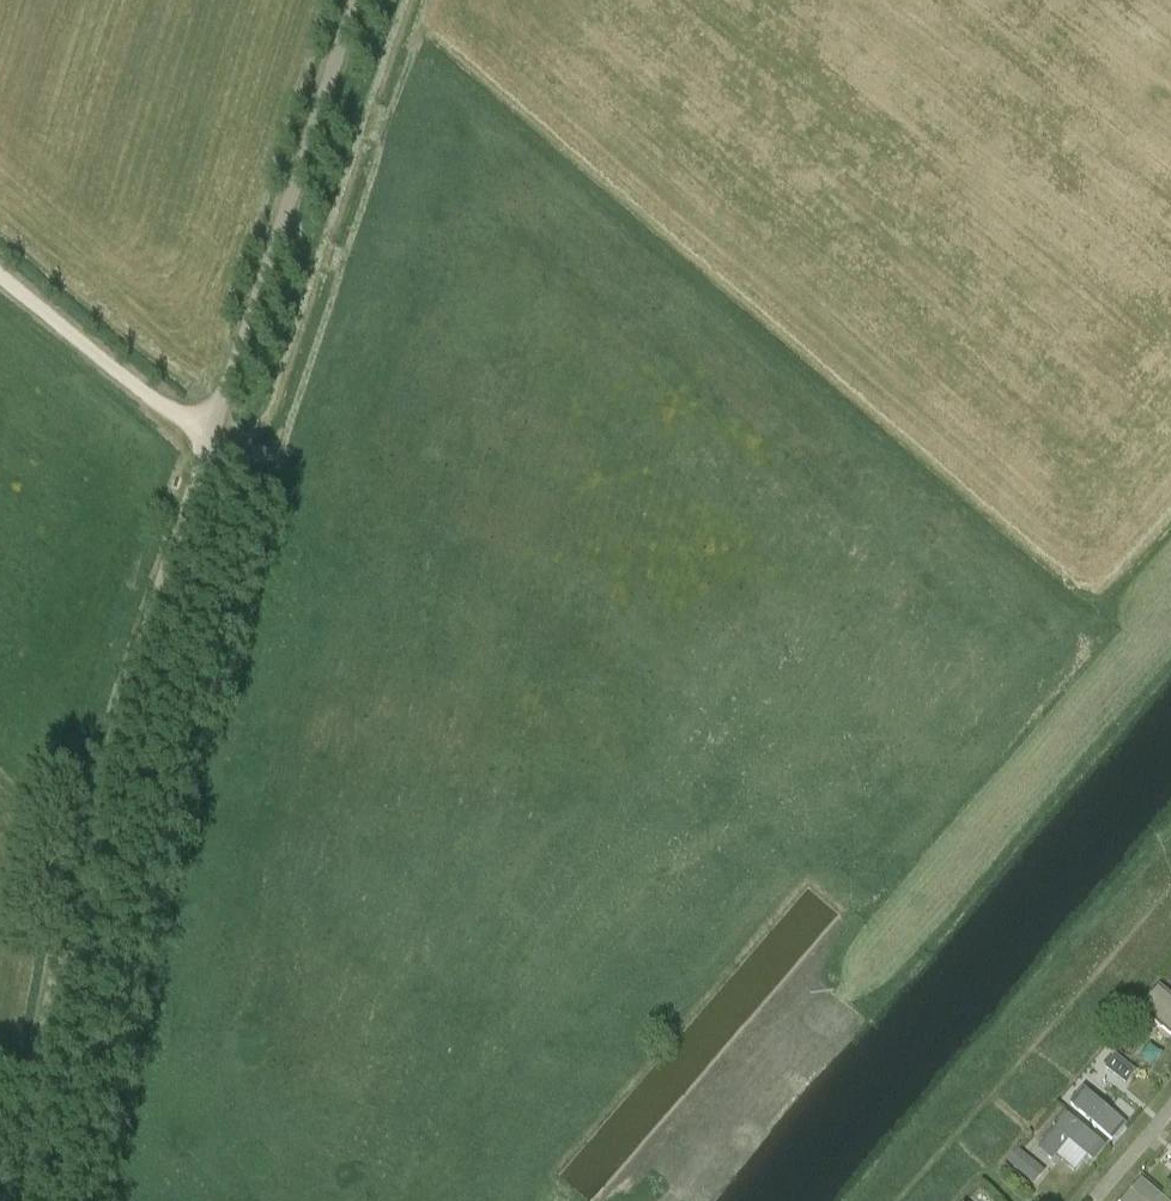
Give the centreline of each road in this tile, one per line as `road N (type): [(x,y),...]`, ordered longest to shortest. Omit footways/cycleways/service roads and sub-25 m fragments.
road 1 (unclassified): [(211,429),(85,851),(20,1200)]
road 2 (unclassified): [(211,429),(353,0)]
road 3 (track): [(1170,903),(907,1200)]
road 4 (track): [(211,429),(169,407),(0,275)]

